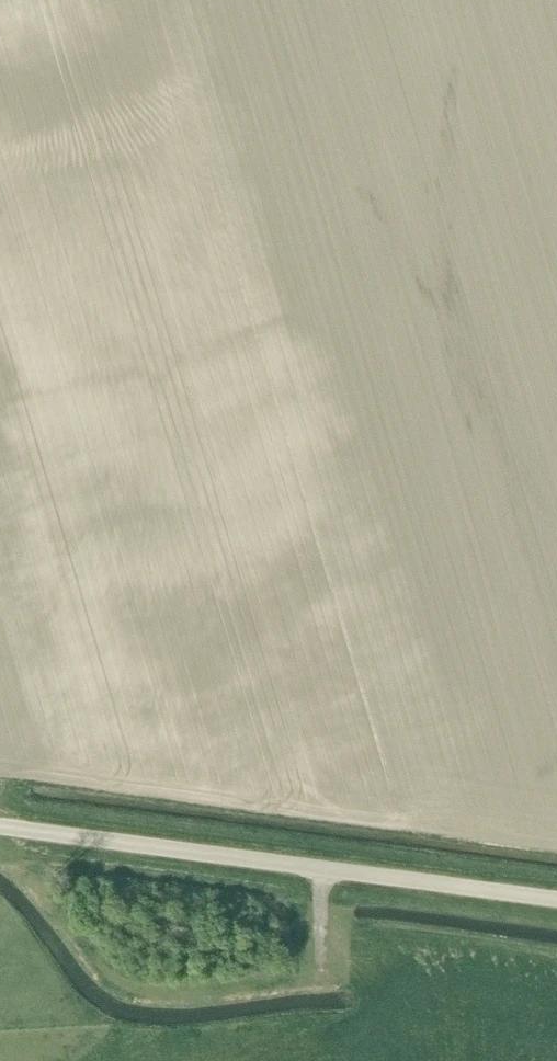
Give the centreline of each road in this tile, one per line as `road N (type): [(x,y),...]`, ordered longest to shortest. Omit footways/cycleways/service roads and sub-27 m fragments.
road 1 (unclassified): [(556,898),(0,824)]

